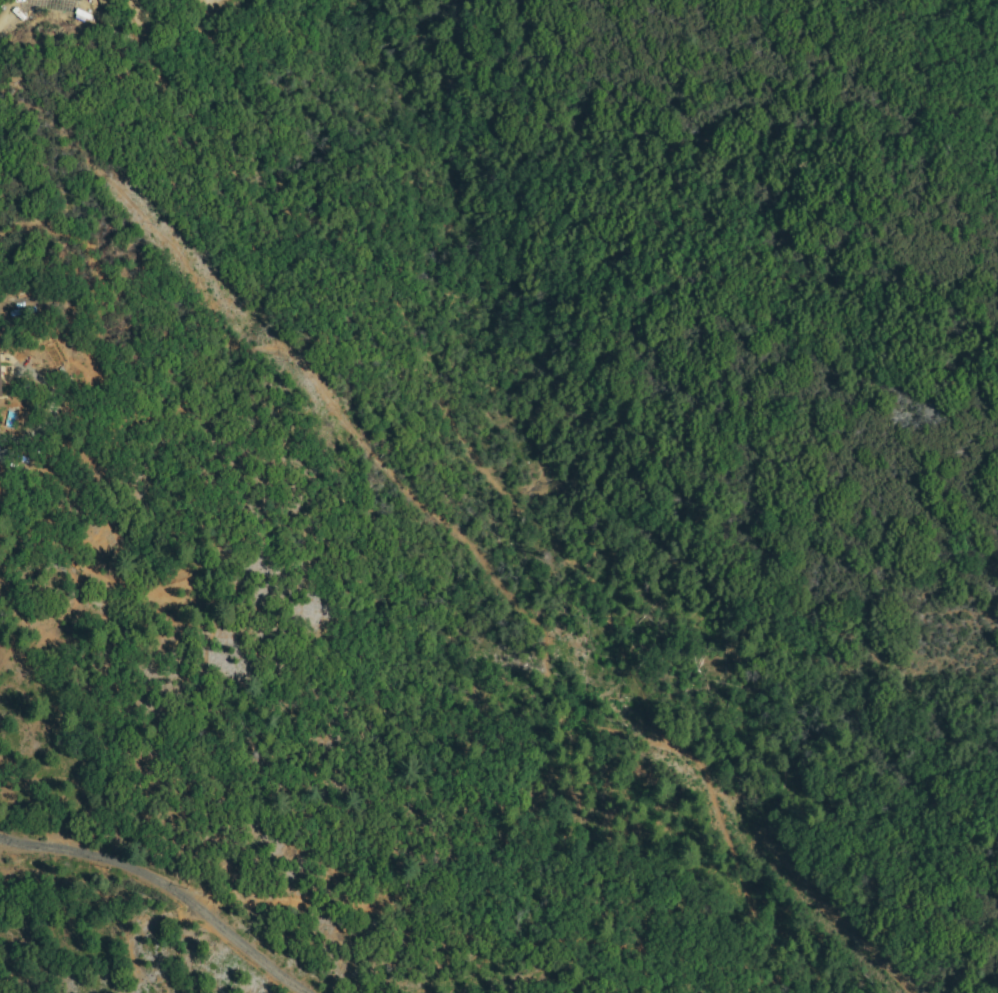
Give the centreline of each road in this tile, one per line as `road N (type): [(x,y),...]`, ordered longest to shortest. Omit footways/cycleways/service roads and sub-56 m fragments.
road 1 (residential): [(309,992),(156,878),(114,859),(0,838)]

